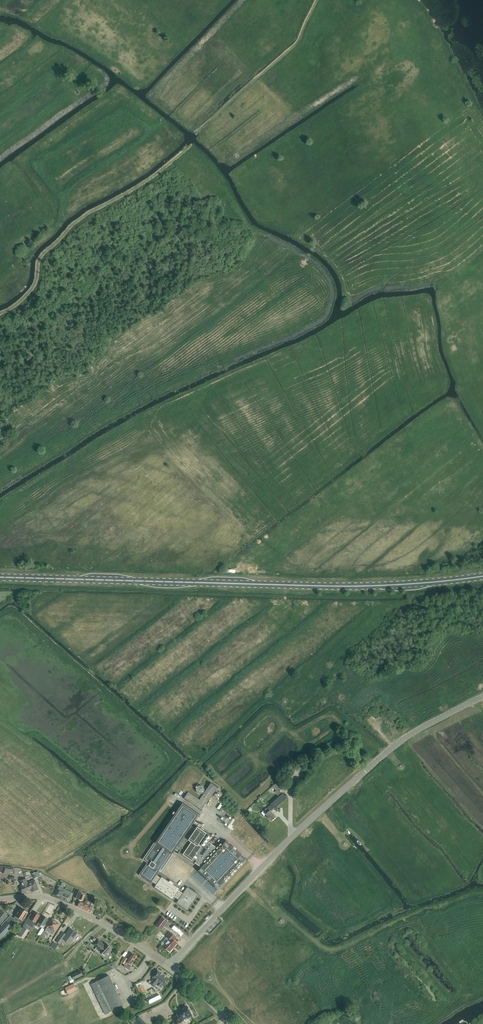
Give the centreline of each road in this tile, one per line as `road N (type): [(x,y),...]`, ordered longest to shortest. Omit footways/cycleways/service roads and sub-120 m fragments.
road 1 (primary): [(482,576),(355,586),(0,577)]
road 2 (tertiary): [(169,967),(278,850),(382,756),(482,696)]
road 3 (tertiary): [(169,967),(53,900),(0,899)]

